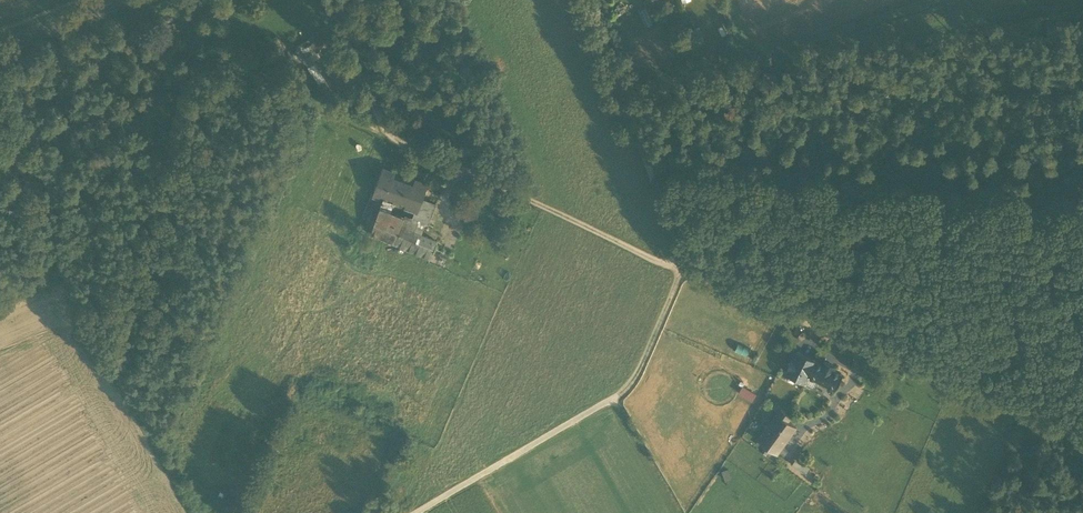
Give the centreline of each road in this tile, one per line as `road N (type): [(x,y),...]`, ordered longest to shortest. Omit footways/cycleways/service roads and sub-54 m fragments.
road 1 (unclassified): [(328,0),(384,139),(680,268)]
road 2 (track): [(195,512),(0,178)]
road 3 (unclassified): [(585,0),(680,268)]
road 4 (track): [(613,398),(415,512)]
road 5 (track): [(878,356),(1082,446)]
road 6 (unclassified): [(680,268),(878,356)]
road 7 (track): [(680,268),(630,385),(613,398)]
road 8 (track): [(613,398),(680,512)]
road 9 (secondary): [(0,47),(123,0)]

